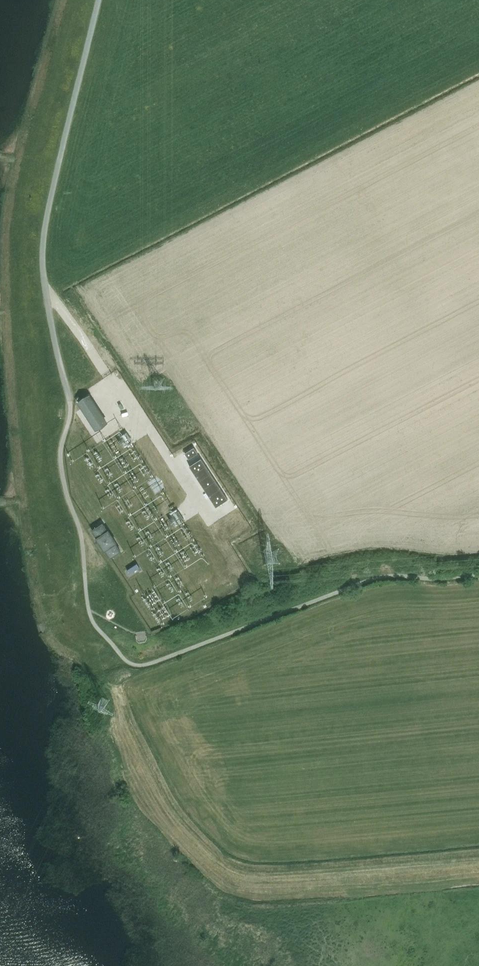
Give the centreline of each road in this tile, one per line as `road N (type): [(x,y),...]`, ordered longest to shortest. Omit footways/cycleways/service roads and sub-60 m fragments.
road 1 (unclassified): [(85,572),(61,467),(71,406),(43,255),(99,0)]

